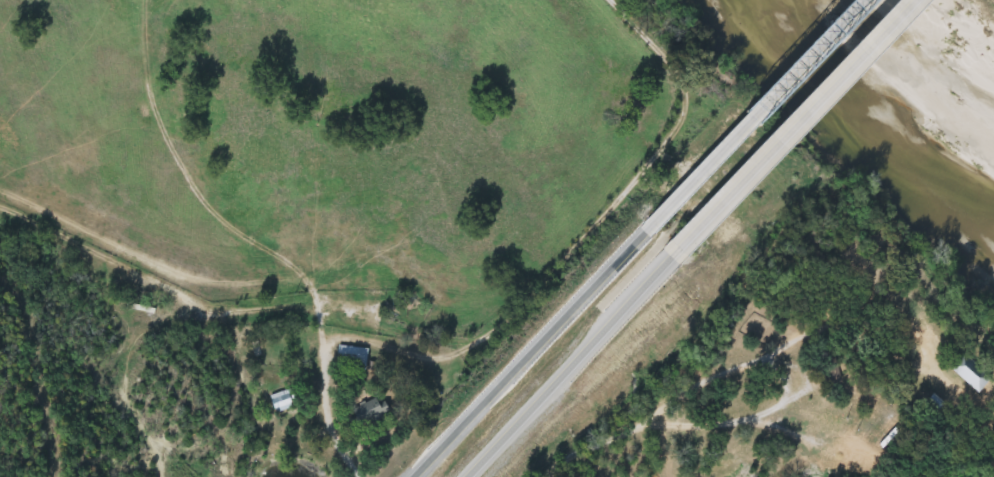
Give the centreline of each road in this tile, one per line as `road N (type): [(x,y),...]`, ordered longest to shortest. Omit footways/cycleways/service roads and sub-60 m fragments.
road 1 (trunk): [(672,257),(915,0)]
road 2 (trunk): [(644,235),(404,476)]
road 3 (trunk): [(866,0),(644,235)]
road 4 (trunk): [(463,476),(672,257)]

